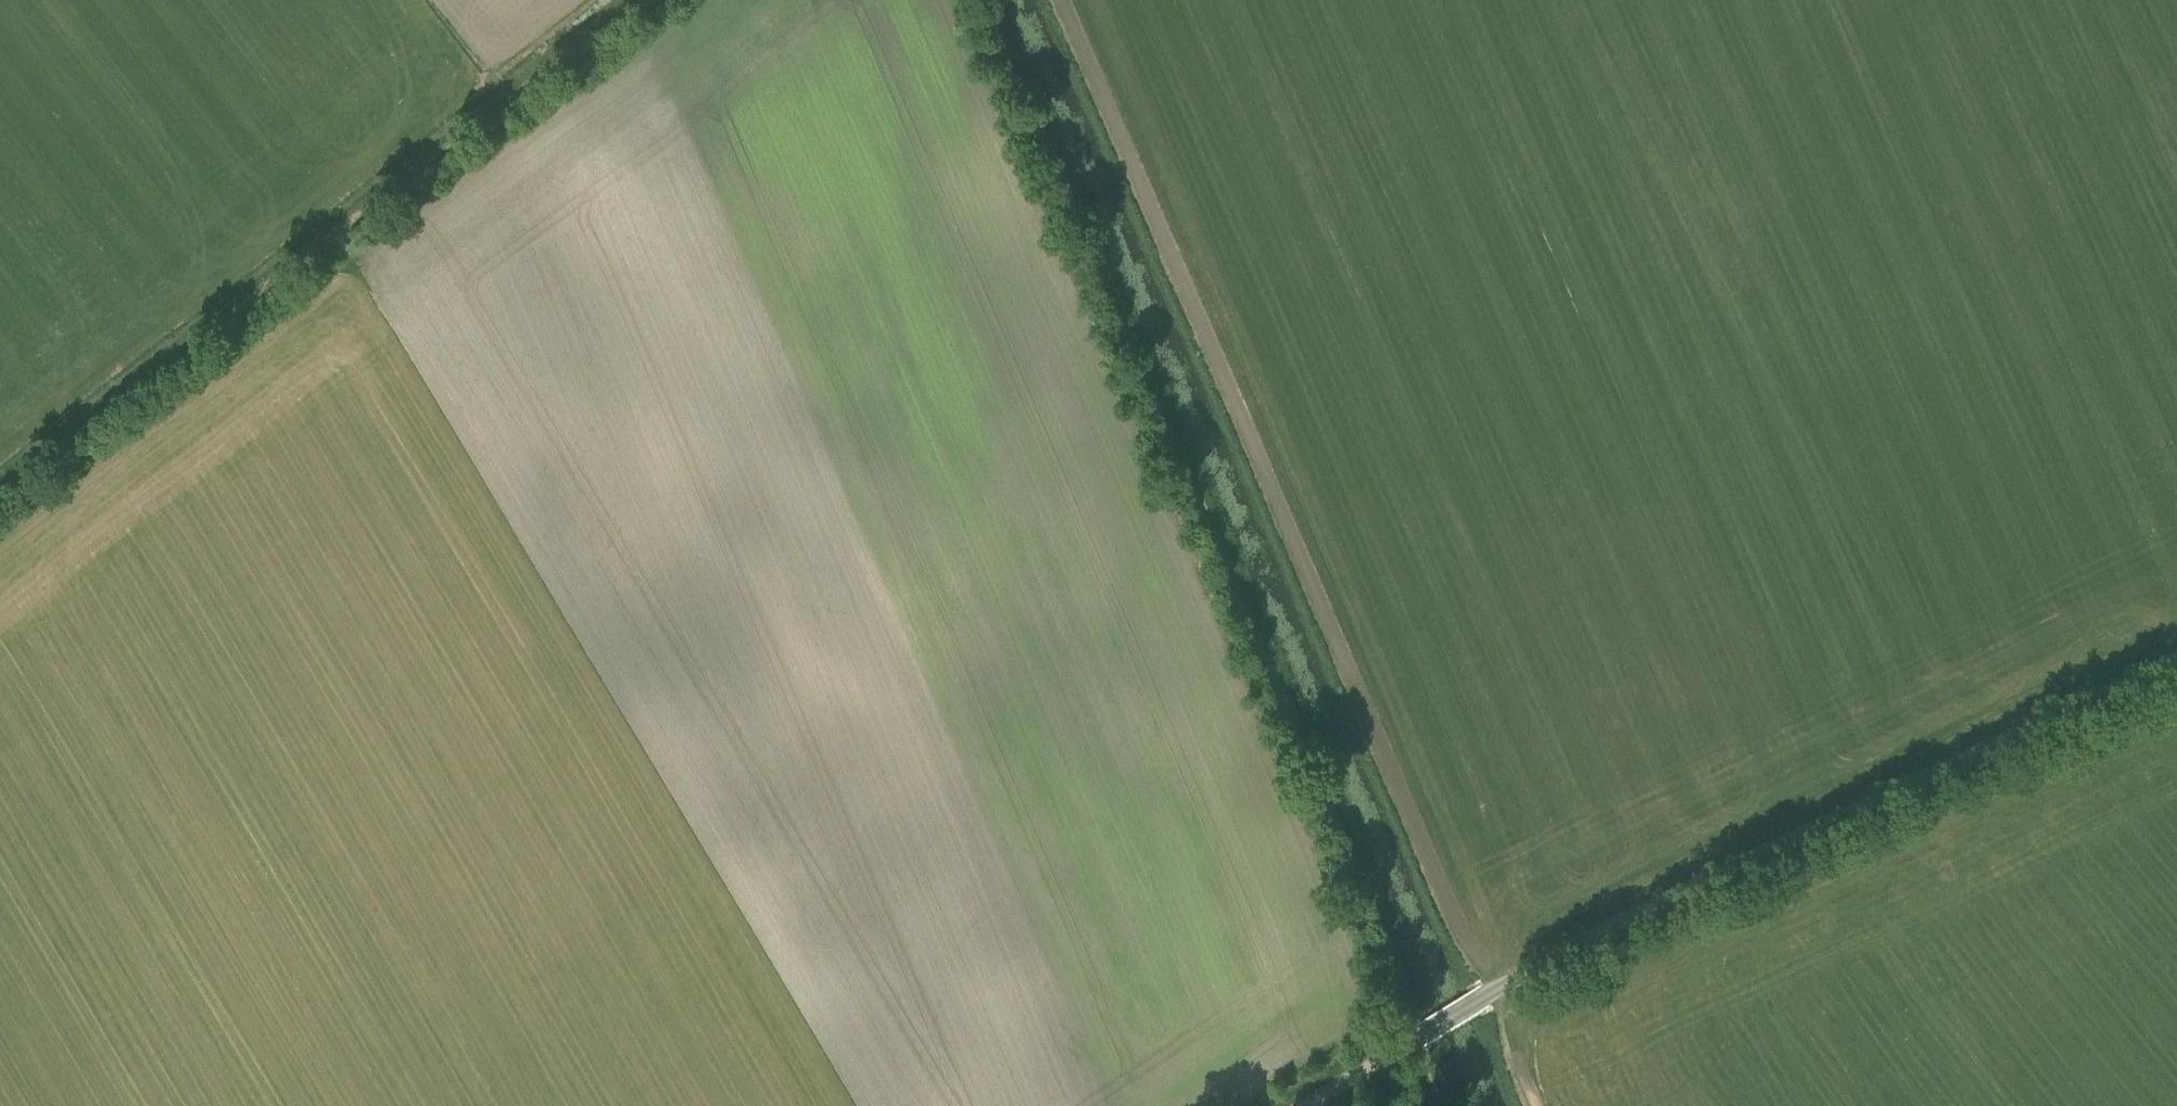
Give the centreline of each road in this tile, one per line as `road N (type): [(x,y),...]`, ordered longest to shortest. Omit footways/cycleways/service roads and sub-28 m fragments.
road 1 (unclassified): [(1303,1105),(1593,935),(2176,660)]

